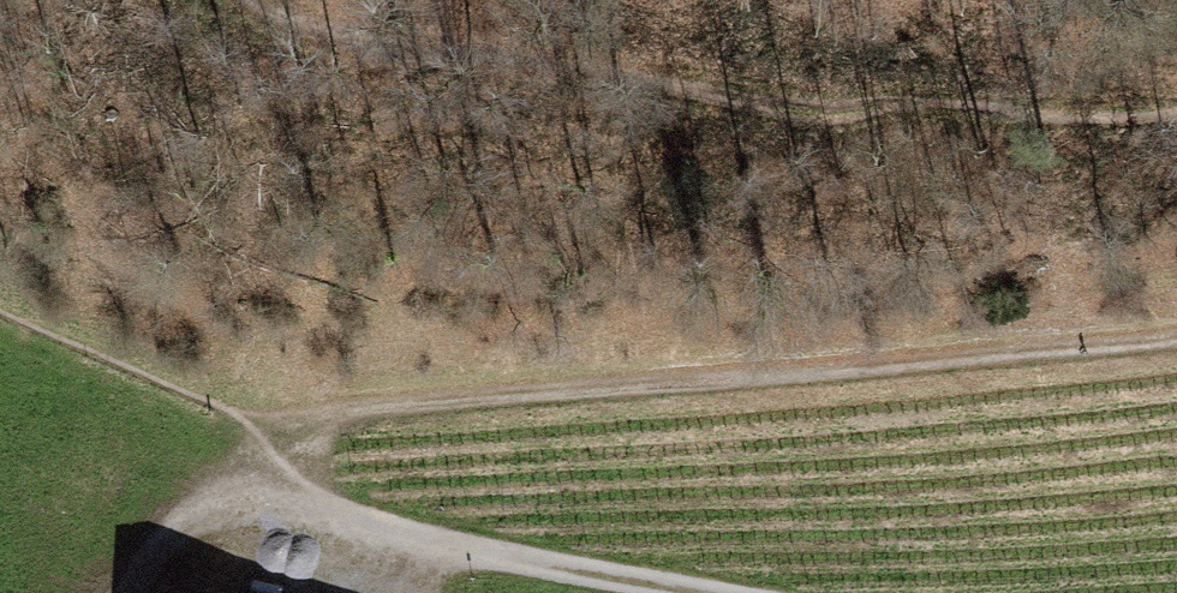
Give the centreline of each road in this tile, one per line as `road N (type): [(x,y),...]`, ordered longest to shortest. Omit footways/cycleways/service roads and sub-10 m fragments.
road 1 (track): [(243,422),(1176,338)]
road 2 (track): [(331,516),(709,592)]
road 3 (track): [(126,592),(160,540),(198,511),(251,502),(331,516)]
road 4 (track): [(243,422),(331,516)]

